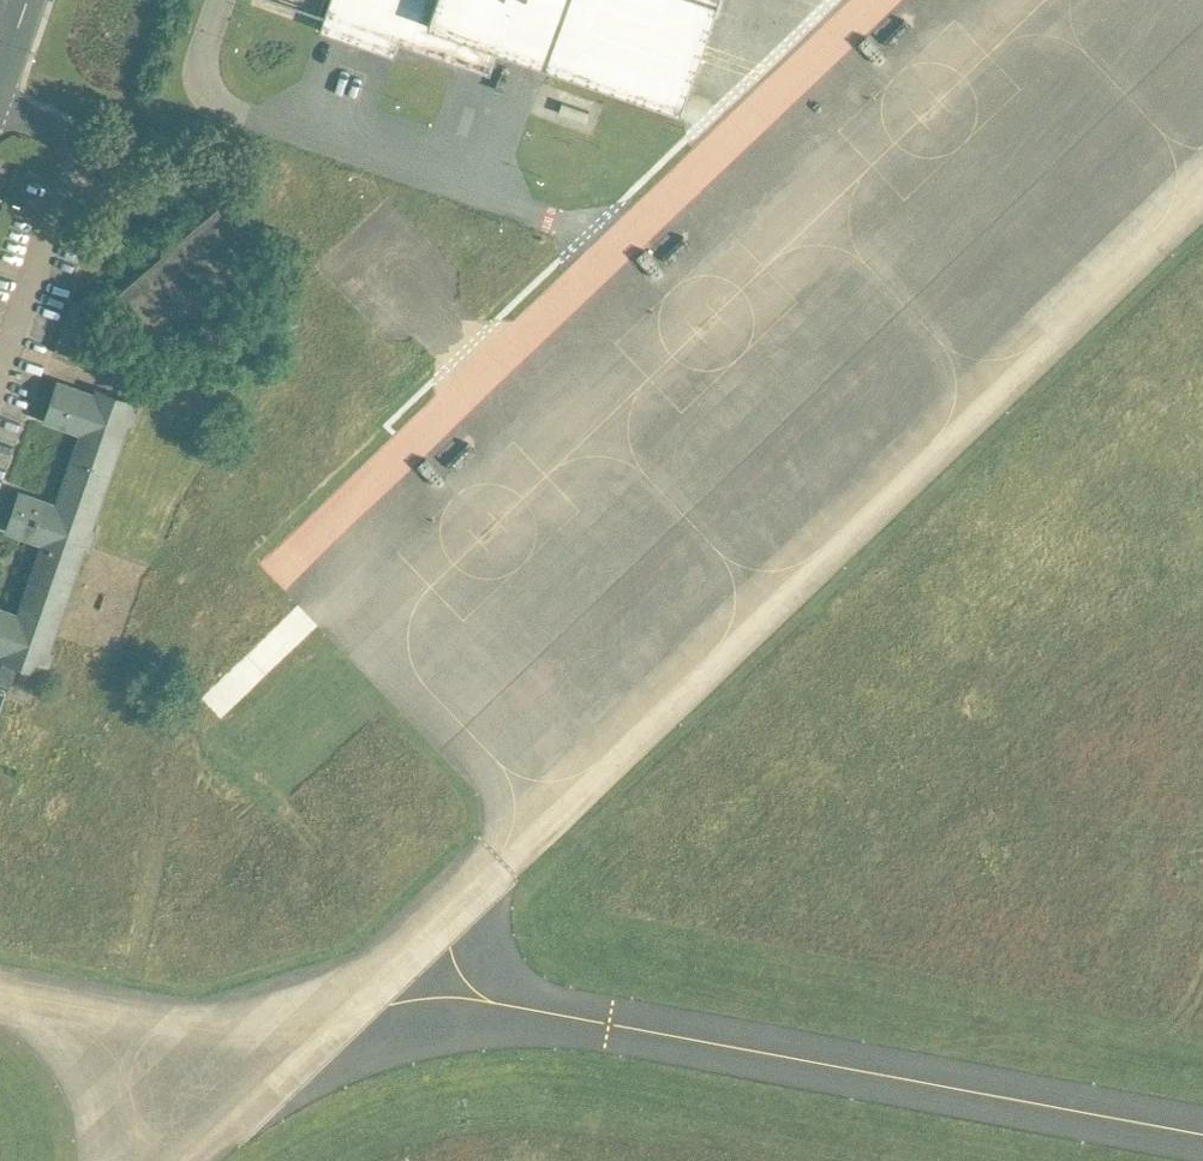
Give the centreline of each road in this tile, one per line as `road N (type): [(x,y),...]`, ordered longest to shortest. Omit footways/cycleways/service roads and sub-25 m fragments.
road 1 (unclassified): [(0,104),(58,126),(76,156),(0,378)]

